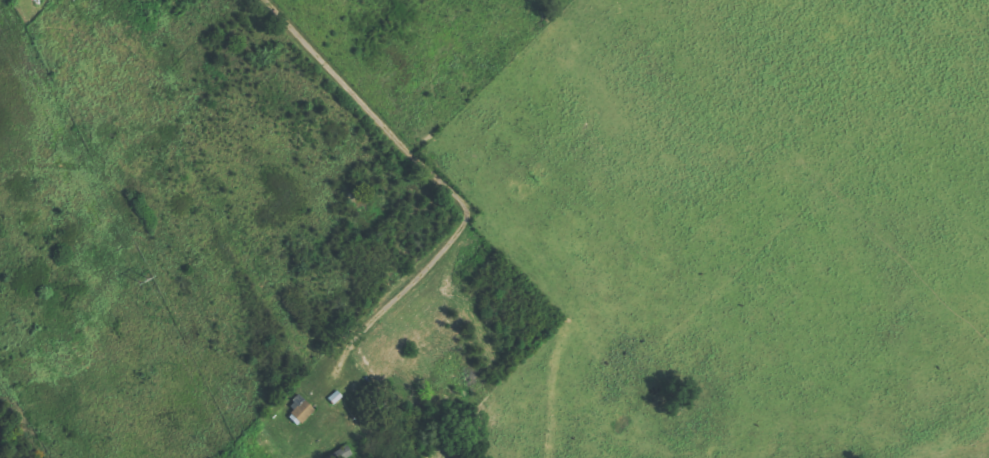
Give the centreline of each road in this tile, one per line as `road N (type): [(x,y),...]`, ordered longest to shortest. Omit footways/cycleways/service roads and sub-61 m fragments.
road 1 (residential): [(265,0),(467,211),(436,261),(336,371)]

